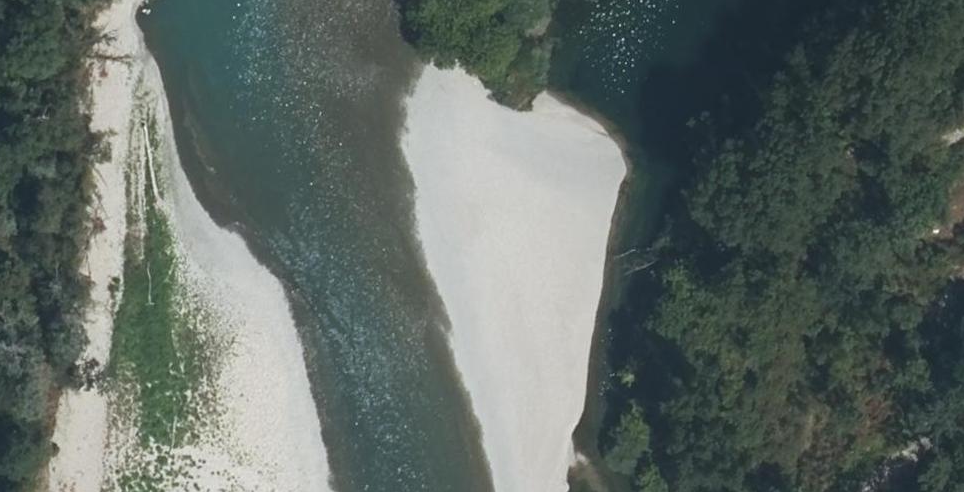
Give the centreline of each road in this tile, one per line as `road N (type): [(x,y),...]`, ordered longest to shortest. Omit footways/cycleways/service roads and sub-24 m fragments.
road 1 (track): [(0,242),(50,370),(46,491)]
road 2 (track): [(864,491),(900,457),(963,423)]

